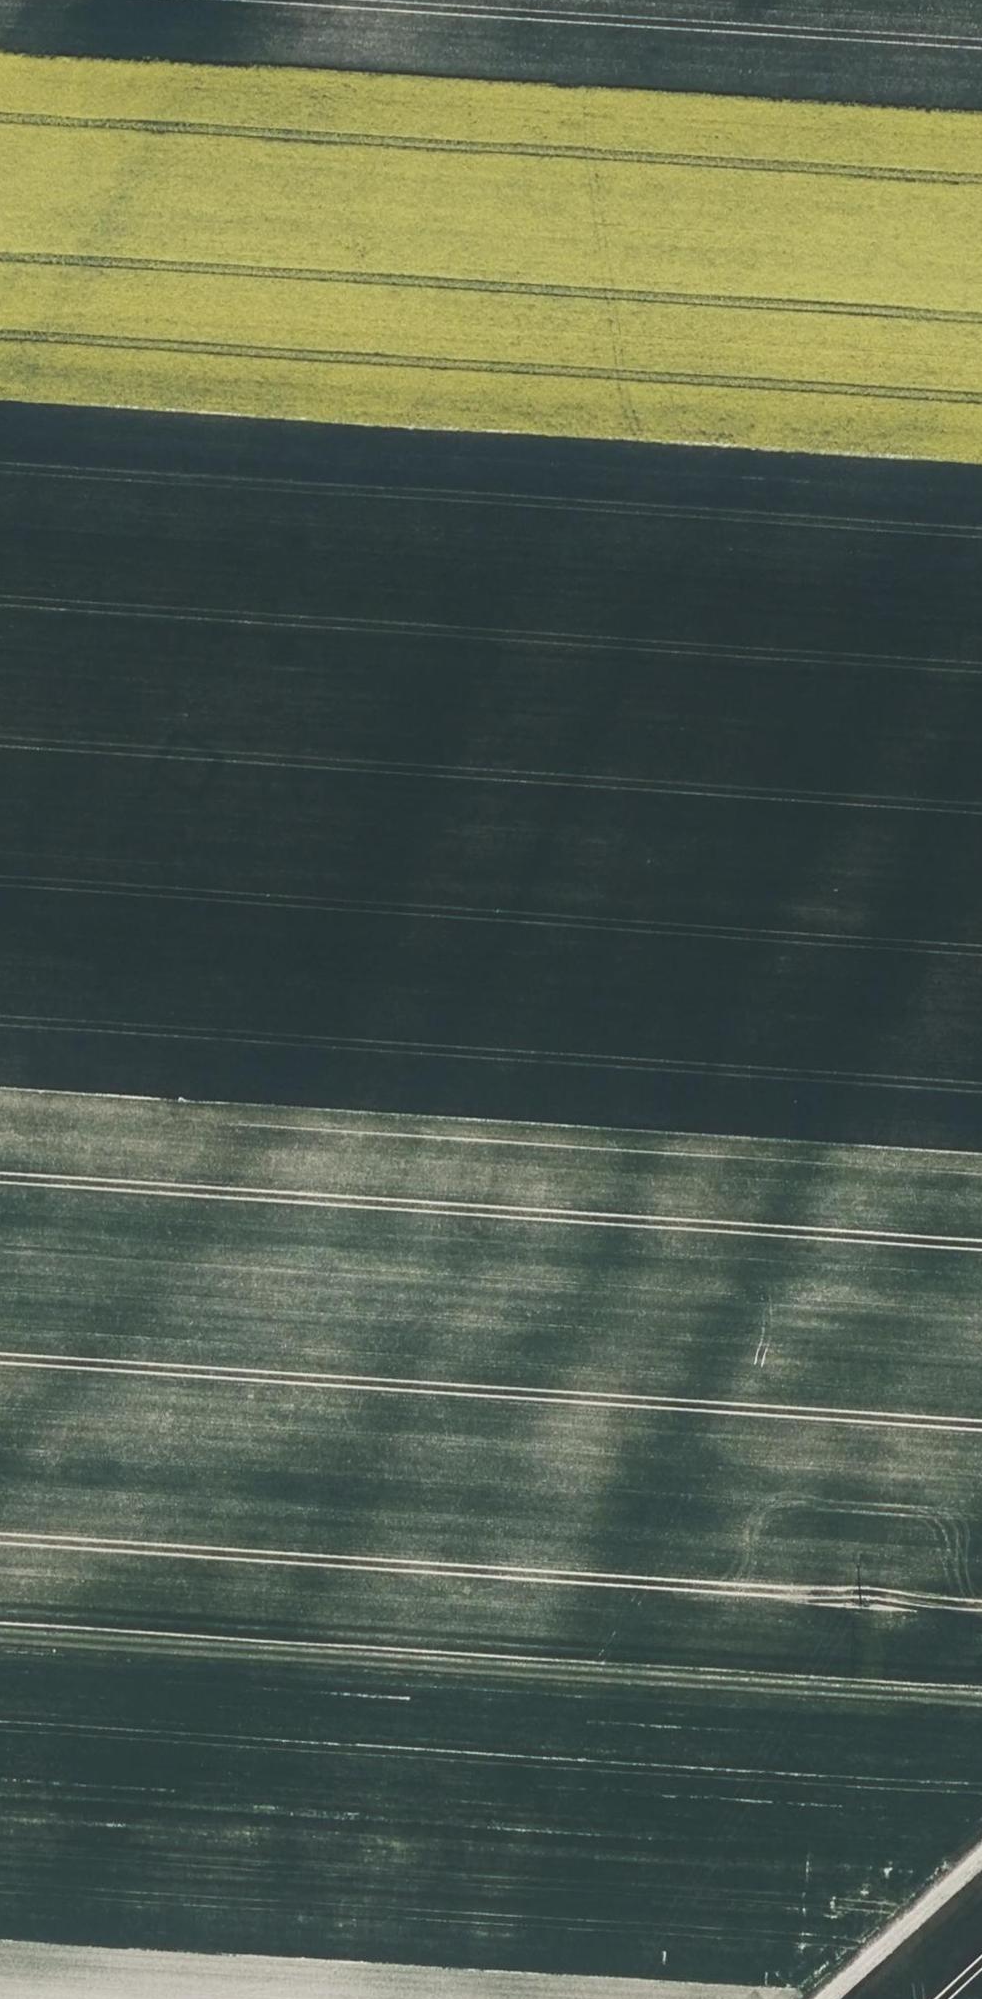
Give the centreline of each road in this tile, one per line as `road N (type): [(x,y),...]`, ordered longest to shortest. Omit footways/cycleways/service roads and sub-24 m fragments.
road 1 (track): [(0,1627),(981,1691)]
road 2 (track): [(812,1998),(981,1844)]

